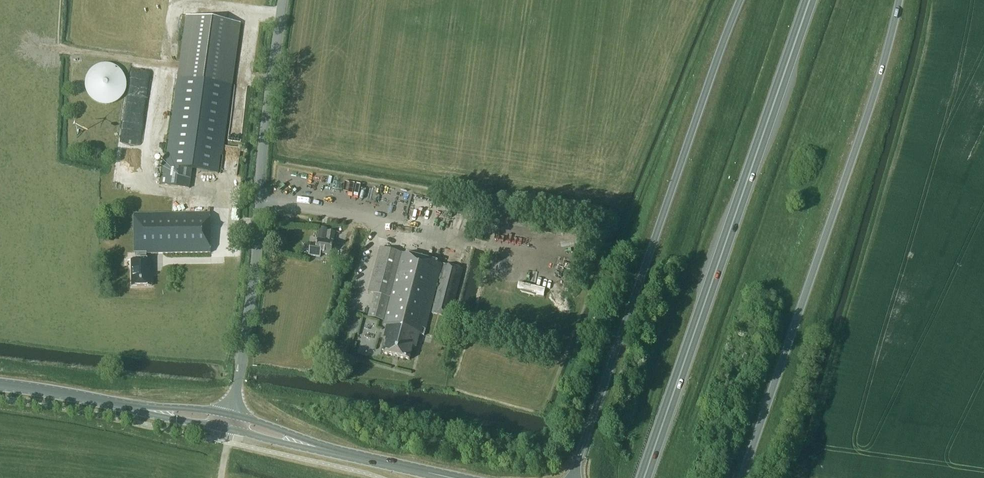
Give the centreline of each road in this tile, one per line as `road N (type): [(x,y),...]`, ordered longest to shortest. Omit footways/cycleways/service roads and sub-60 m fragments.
road 1 (trunk): [(741,0),(572,477)]
road 2 (trunk): [(644,477),(811,0)]
road 3 (trunk): [(742,477),(899,0)]
road 4 (tertiary): [(232,415),(283,0)]
road 5 (secondary): [(142,409),(0,386)]
road 6 (secondary): [(448,477),(314,447)]

